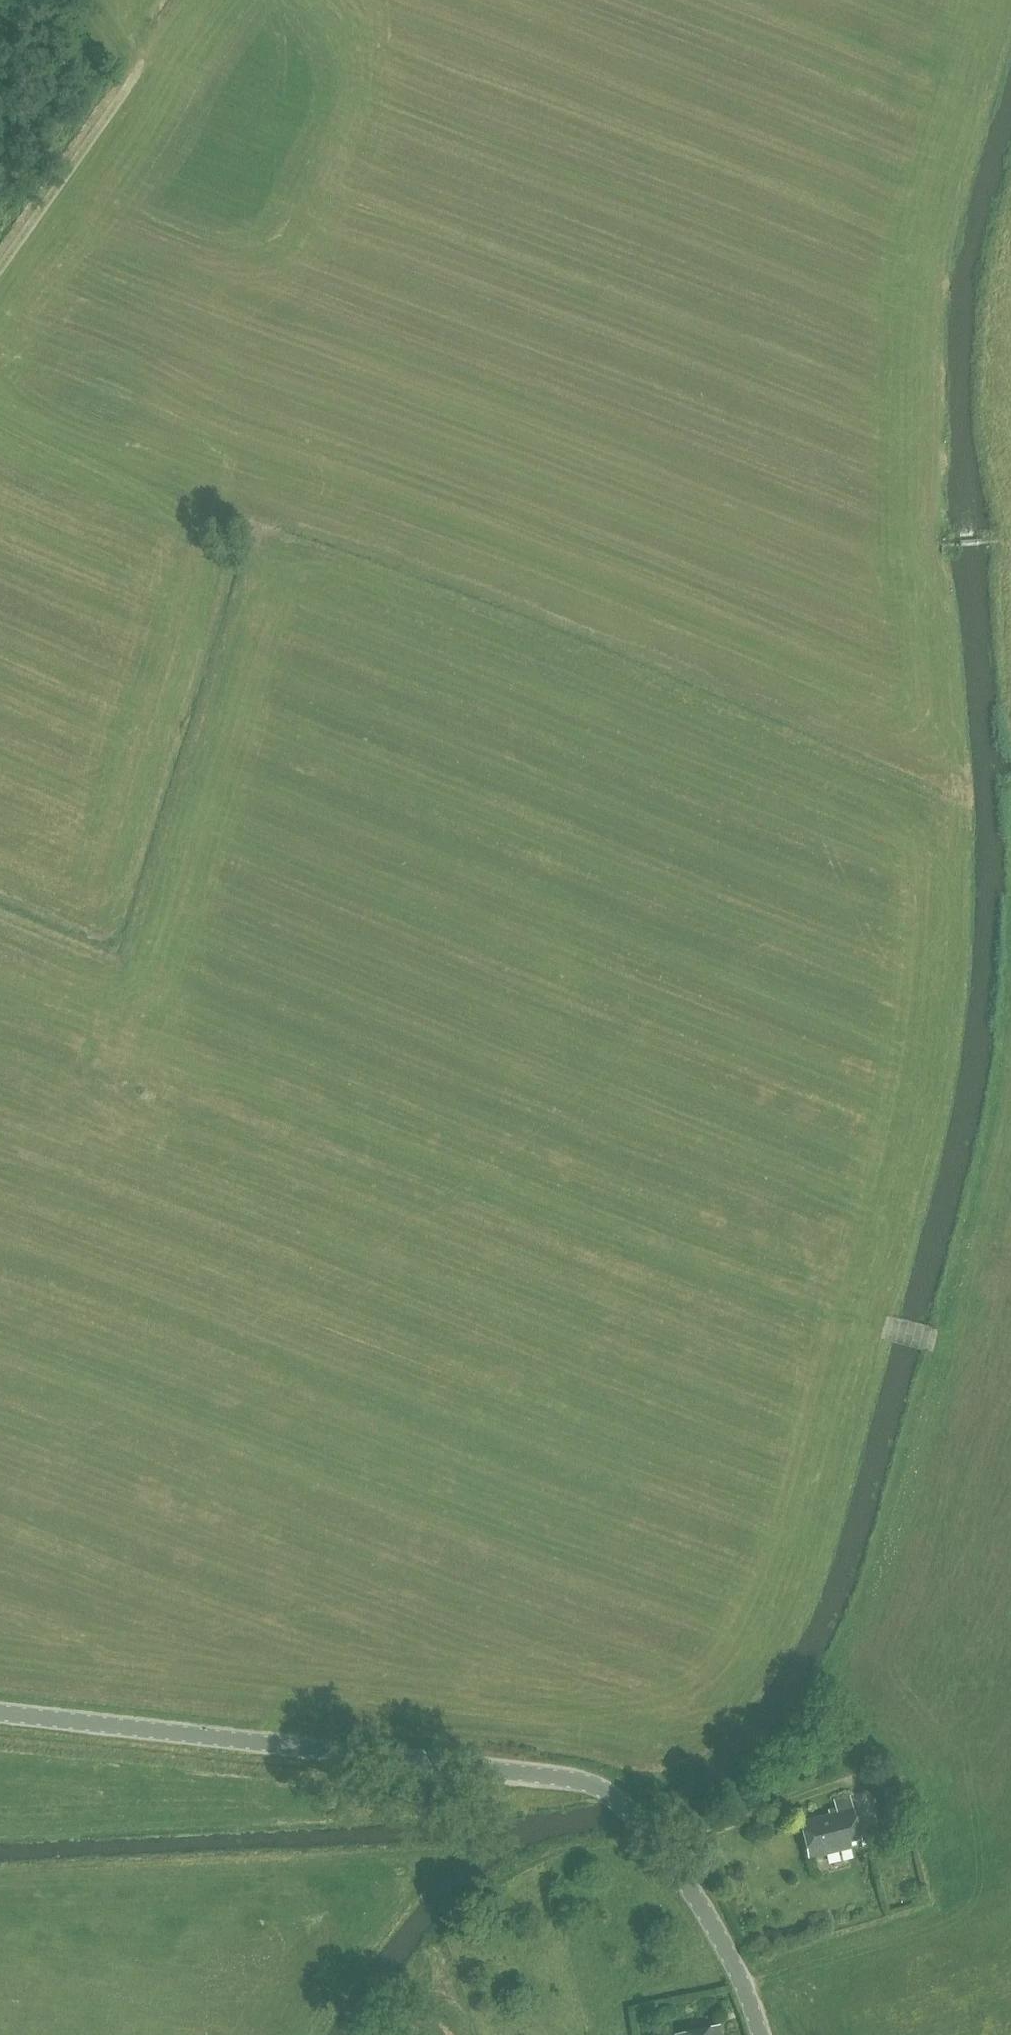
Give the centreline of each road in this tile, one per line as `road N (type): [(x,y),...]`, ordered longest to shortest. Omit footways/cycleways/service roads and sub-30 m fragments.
road 1 (tertiary): [(770,2034),(752,1980),(710,1900),(659,1830),(616,1792),(0,1713)]

